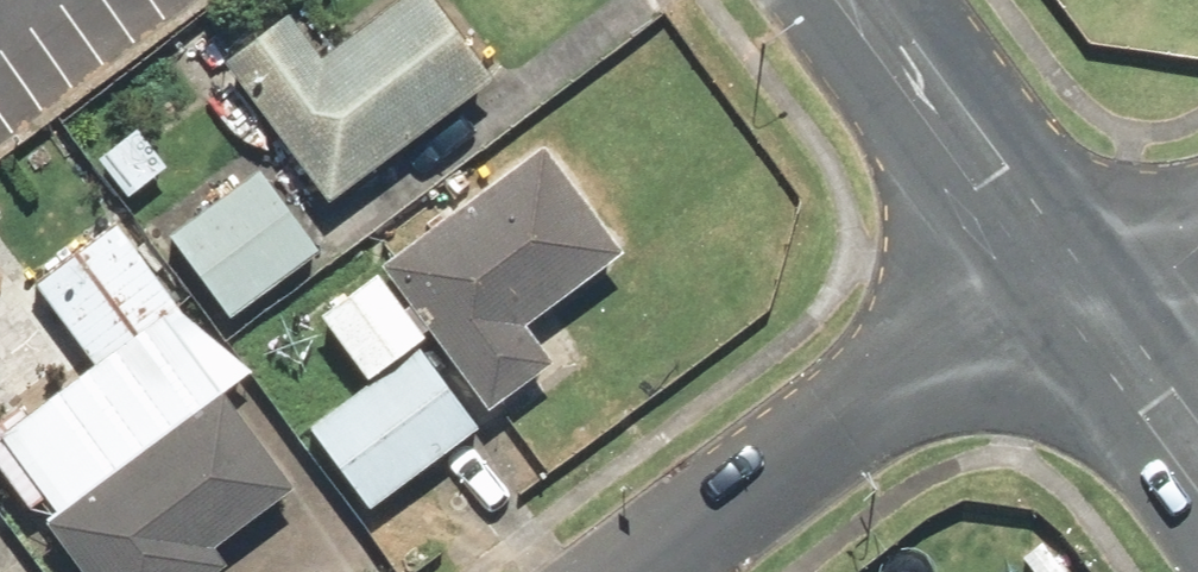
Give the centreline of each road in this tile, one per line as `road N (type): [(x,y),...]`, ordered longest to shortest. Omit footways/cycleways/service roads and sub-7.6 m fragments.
road 1 (residential): [(615,571),(1064,231)]
road 2 (secondary): [(889,0),(1064,231)]
road 3 (secondary): [(1119,306),(1197,414)]

